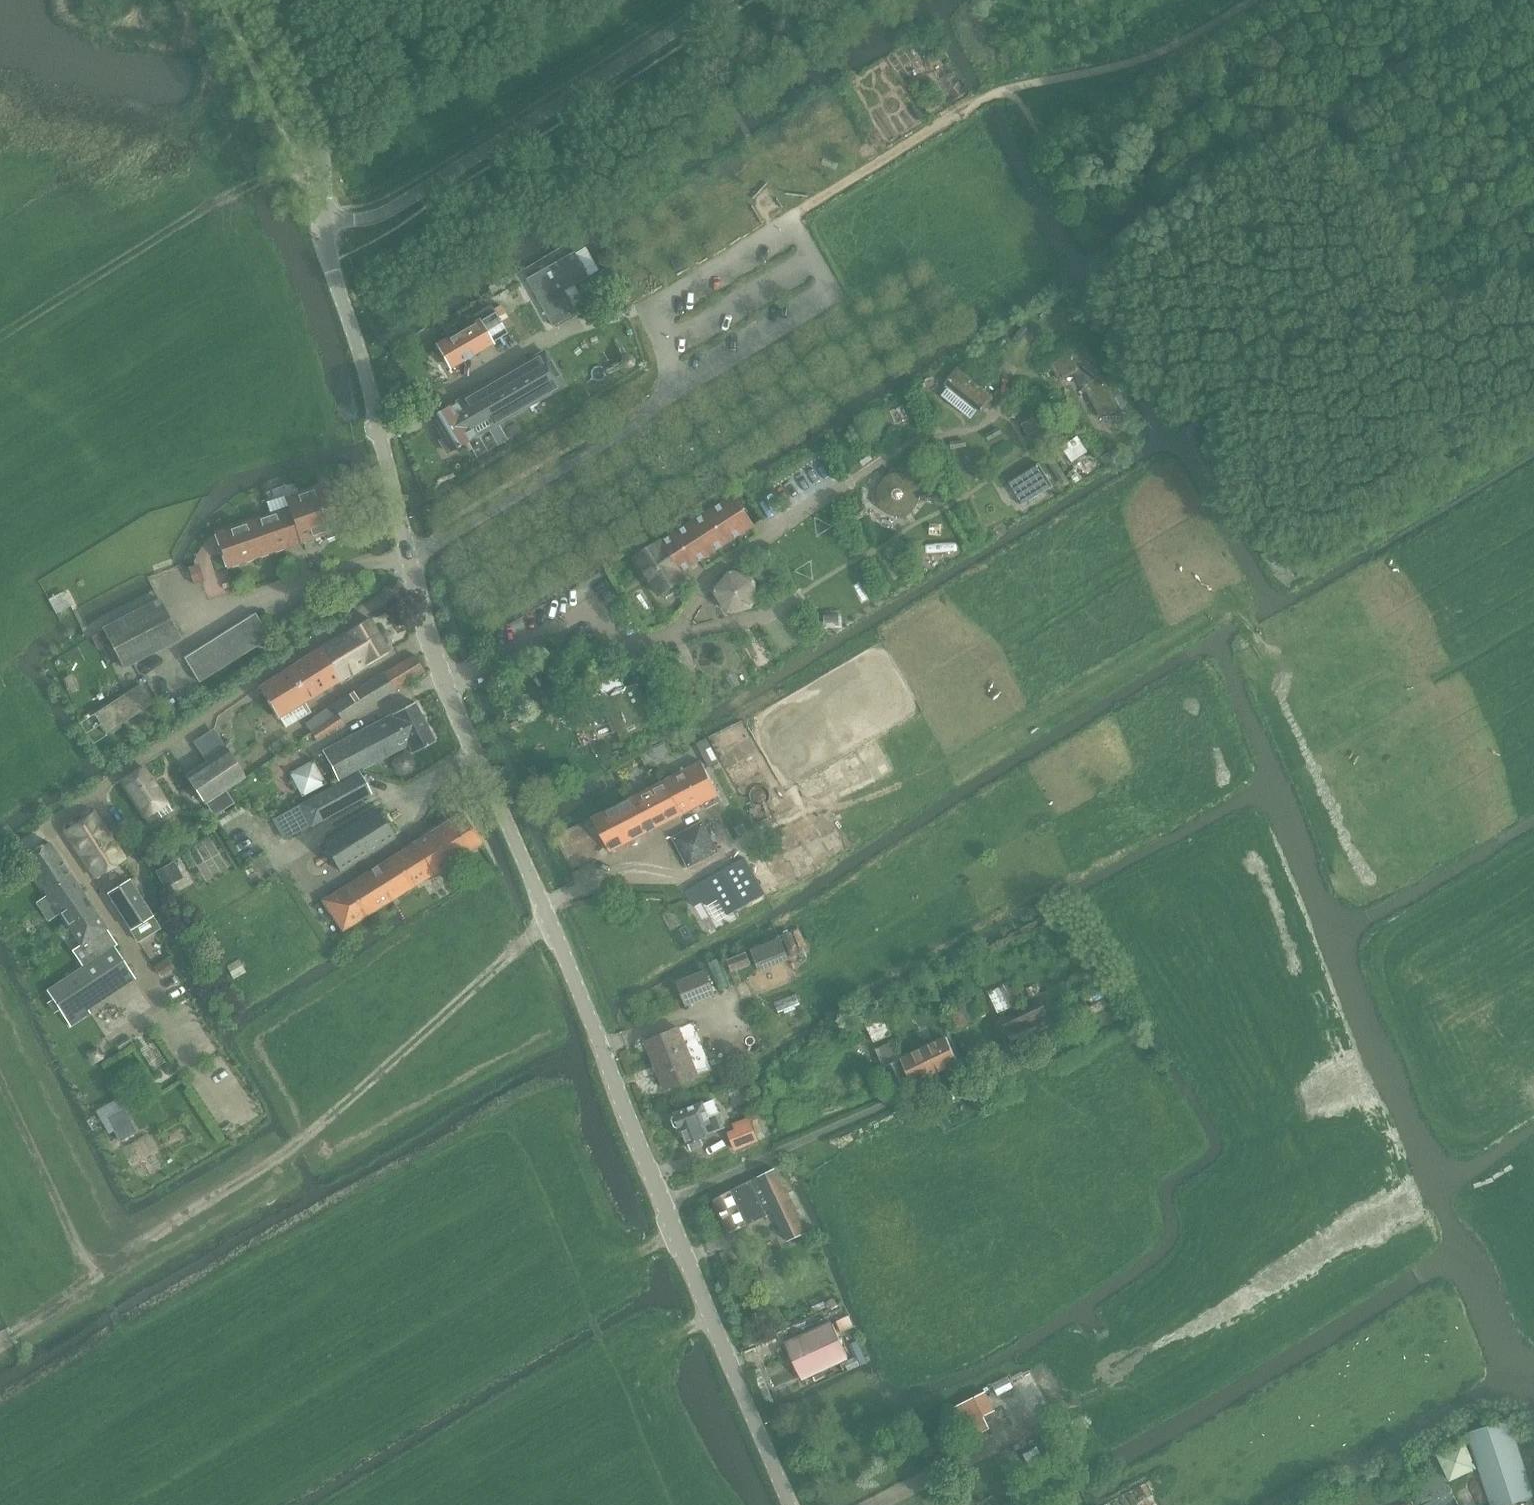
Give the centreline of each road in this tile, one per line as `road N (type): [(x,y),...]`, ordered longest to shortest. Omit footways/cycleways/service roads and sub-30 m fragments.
road 1 (unclassified): [(790,1504),(428,636),(359,343),(331,261),(315,142),(254,0)]
road 2 (track): [(548,916),(314,1129),(0,1345)]
road 3 (track): [(95,1278),(0,1079)]

